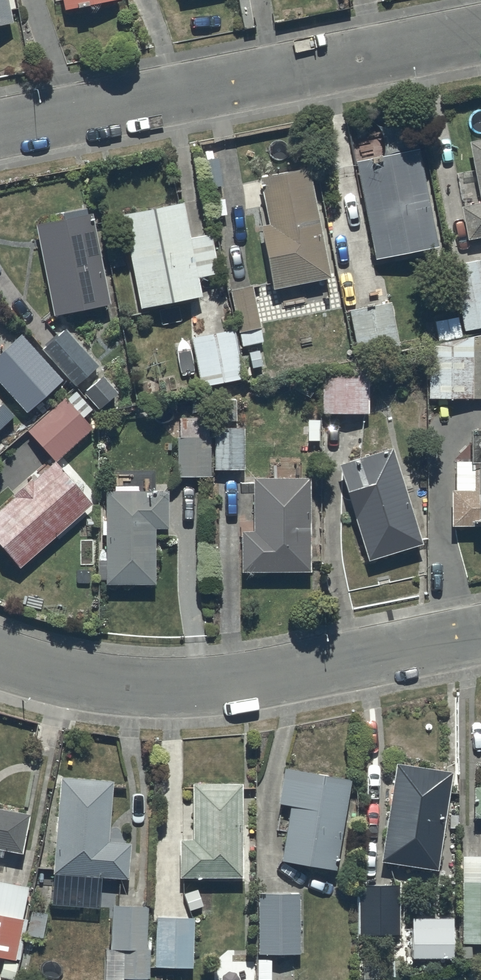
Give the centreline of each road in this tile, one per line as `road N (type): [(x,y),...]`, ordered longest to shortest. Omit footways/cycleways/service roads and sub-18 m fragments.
road 1 (residential): [(0,127),(480,31)]
road 2 (residential): [(0,654),(106,682),(170,685),(243,679),(480,632)]

